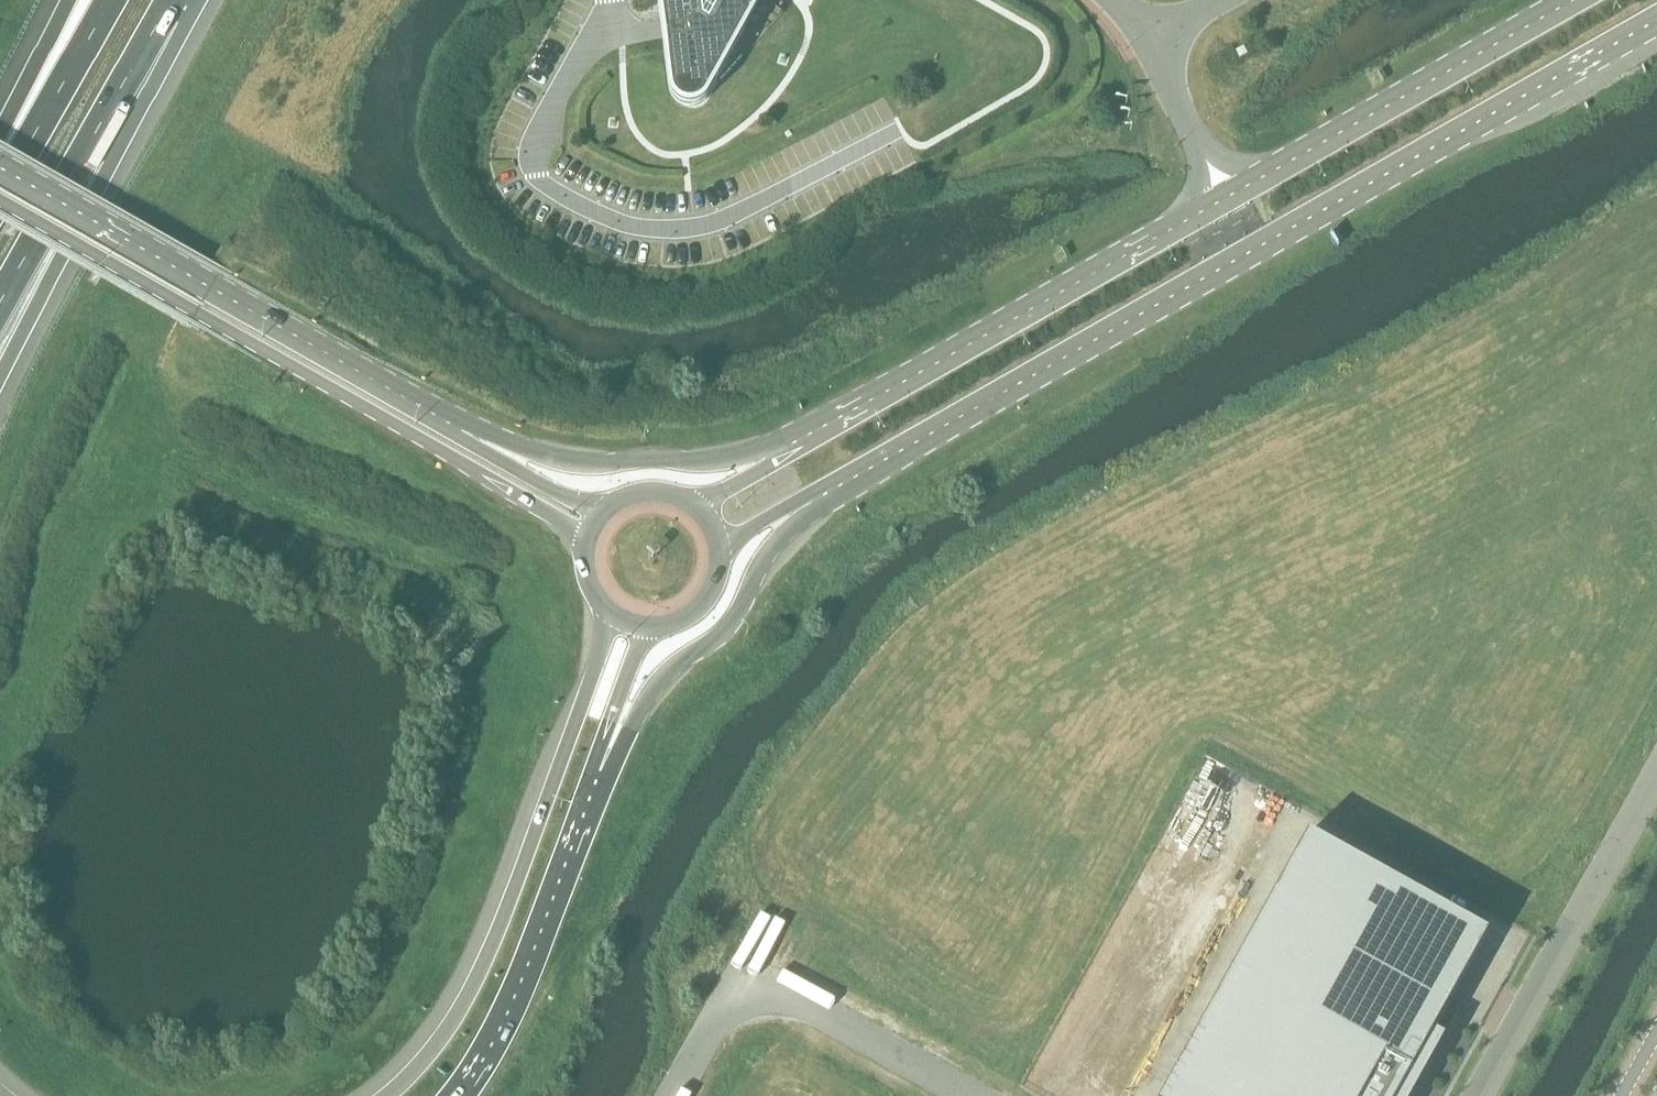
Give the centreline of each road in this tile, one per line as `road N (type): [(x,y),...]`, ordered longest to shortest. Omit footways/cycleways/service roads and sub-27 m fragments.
road 1 (primary): [(837,489),(1656,19)]
road 2 (primary): [(0,199),(477,468),(585,541)]
road 3 (motorway): [(611,611),(494,942),(440,1042),(389,1095)]
road 4 (primary): [(457,437),(0,177)]
road 5 (primary): [(1224,198),(820,435)]
road 6 (primary): [(1570,0),(1224,198)]
road 7 (motorway): [(0,372),(163,14)]
road 8 (motorway): [(595,766),(667,672),(728,630),(779,537),(837,489)]
road 9 (unclassified): [(1656,771),(1477,1095)]
road 10 (unclassified): [(673,1095),(723,1018),(777,999),(816,1009),(974,1095)]
road 11 (primary): [(820,435),(722,460),(601,463),(457,437)]
road 12 (motorway): [(447,1095),(506,997),(595,766)]
road 13 (motorway): [(0,302),(163,14)]
road 14 (motorway): [(110,0),(0,195)]
road 15 (motorway): [(71,0),(0,165)]
road 16 (unclassified): [(1224,198),(1148,38)]
road 17 (primary): [(601,514),(457,437)]
road 18 (motorway): [(595,766),(650,627)]
road 19 (primary): [(820,435),(697,505)]
road 20 (primary): [(719,555),(741,533),(837,489)]

